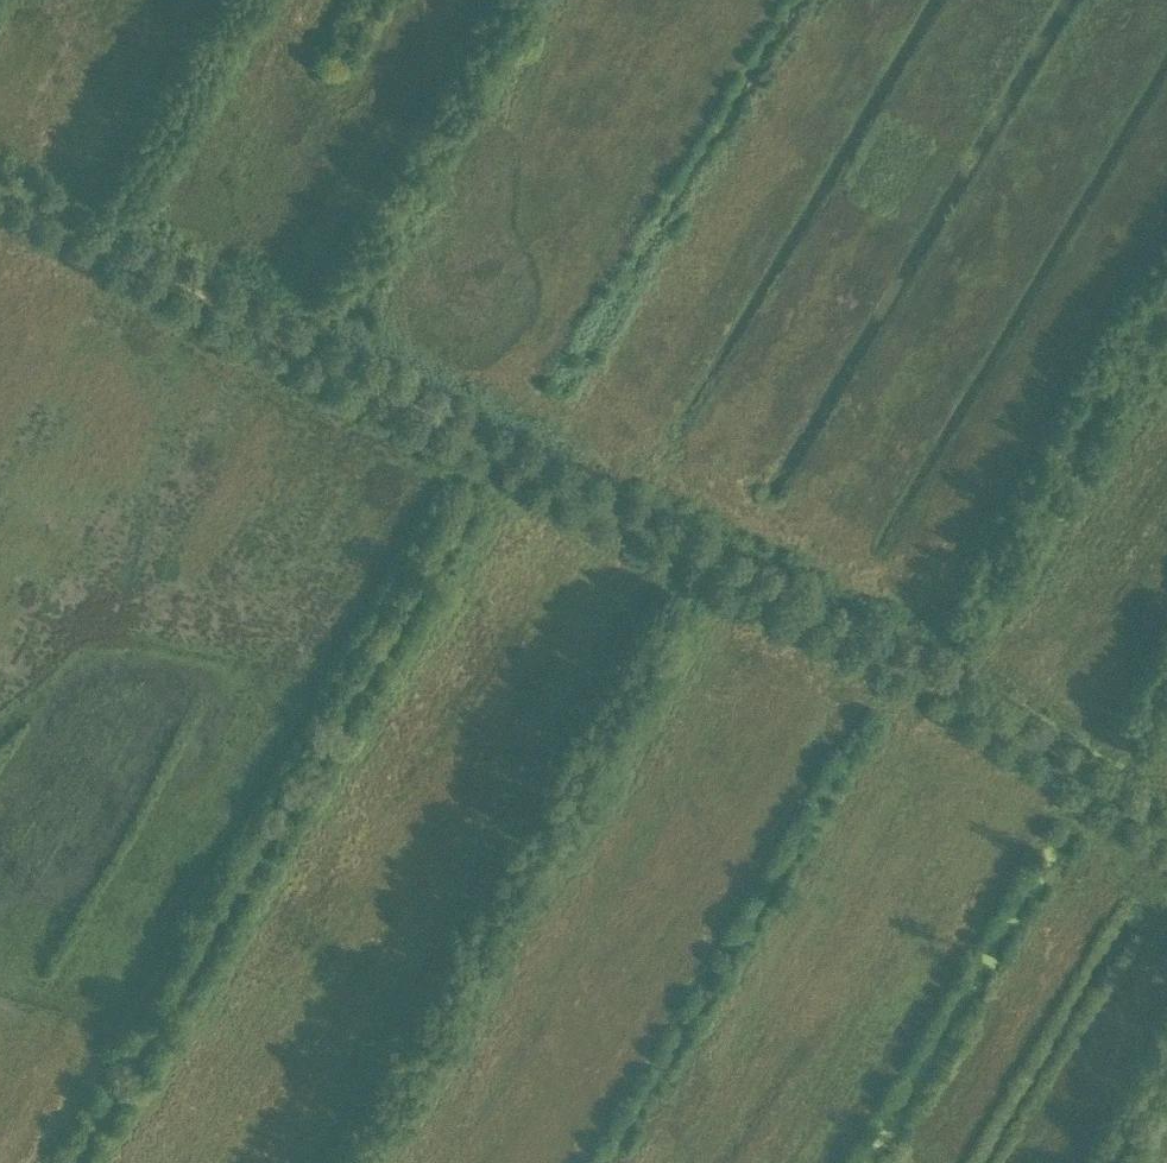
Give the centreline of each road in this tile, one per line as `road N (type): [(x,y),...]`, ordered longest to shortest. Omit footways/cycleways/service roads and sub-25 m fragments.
road 1 (track): [(0,205),(958,699),(1166,833)]

